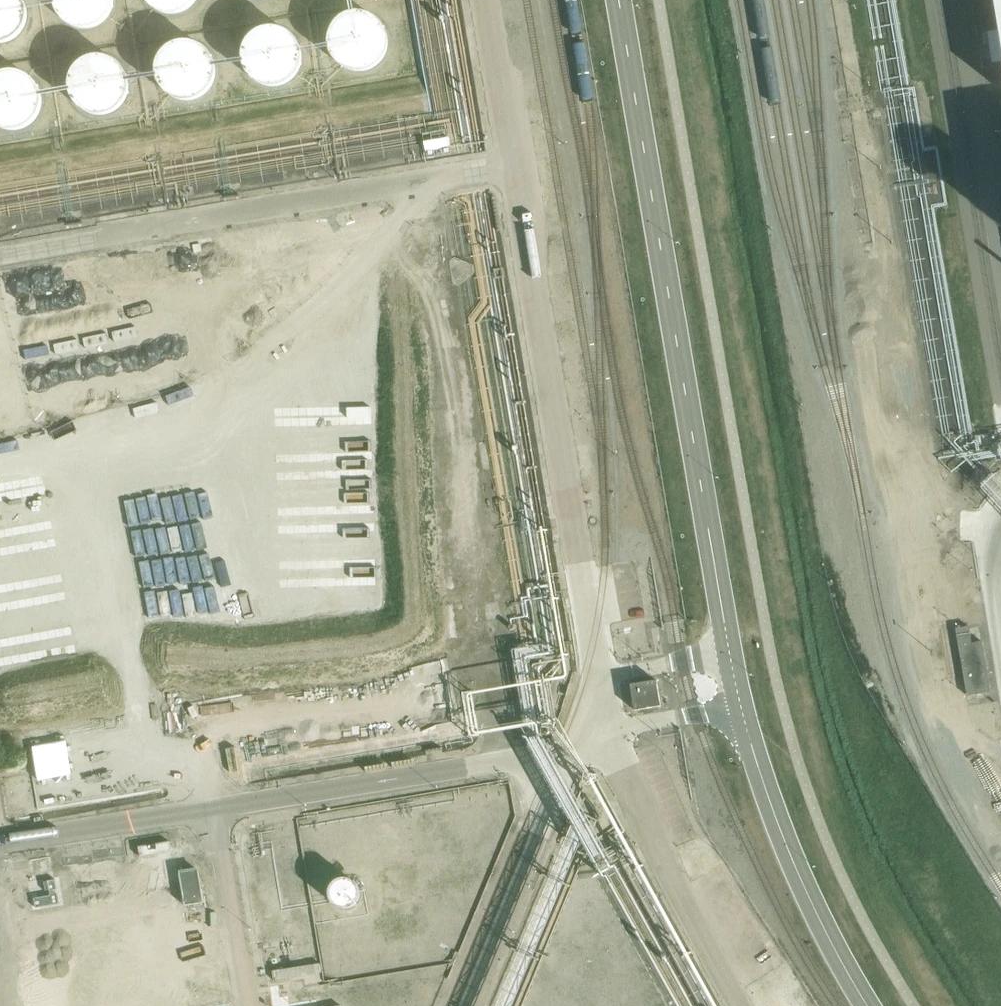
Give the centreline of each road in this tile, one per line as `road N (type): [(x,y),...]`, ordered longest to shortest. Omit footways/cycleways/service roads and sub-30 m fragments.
road 1 (unclassified): [(867,1005),(796,868),(741,708),(622,0)]

